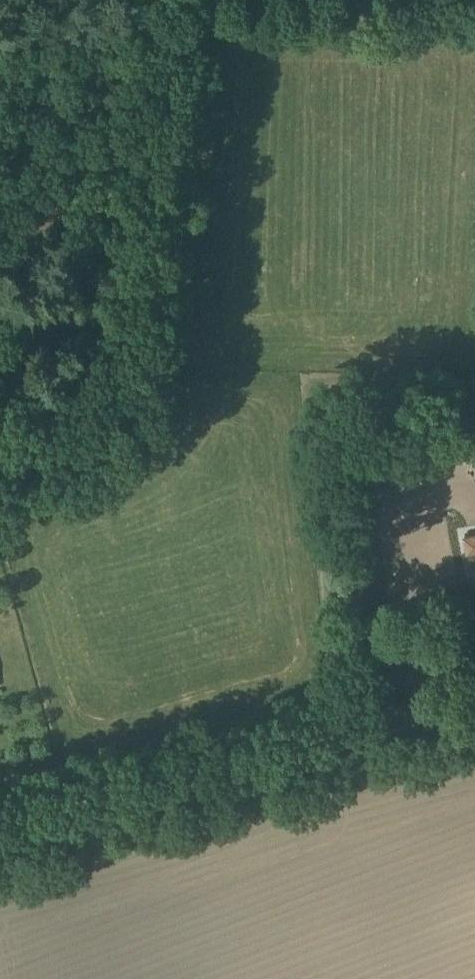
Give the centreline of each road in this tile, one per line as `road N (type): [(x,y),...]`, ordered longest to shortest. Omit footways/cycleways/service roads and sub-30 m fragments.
road 1 (unclassified): [(0,837),(474,699)]

